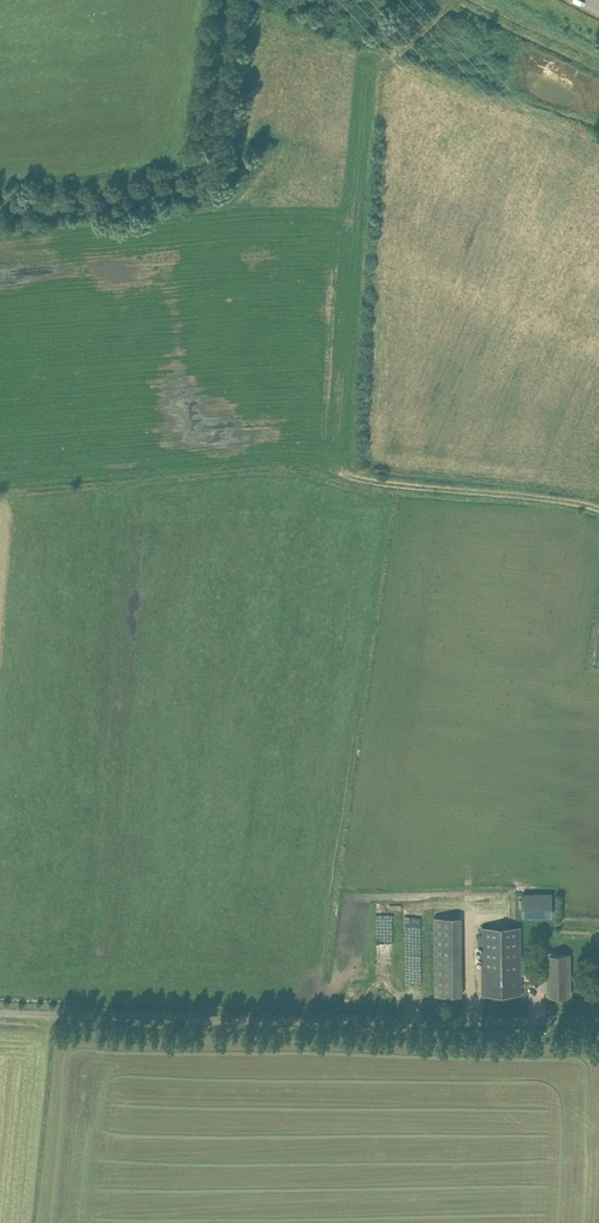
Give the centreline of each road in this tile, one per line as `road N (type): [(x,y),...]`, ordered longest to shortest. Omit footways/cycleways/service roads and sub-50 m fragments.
road 1 (unclassified): [(598,1019),(0,1012)]

